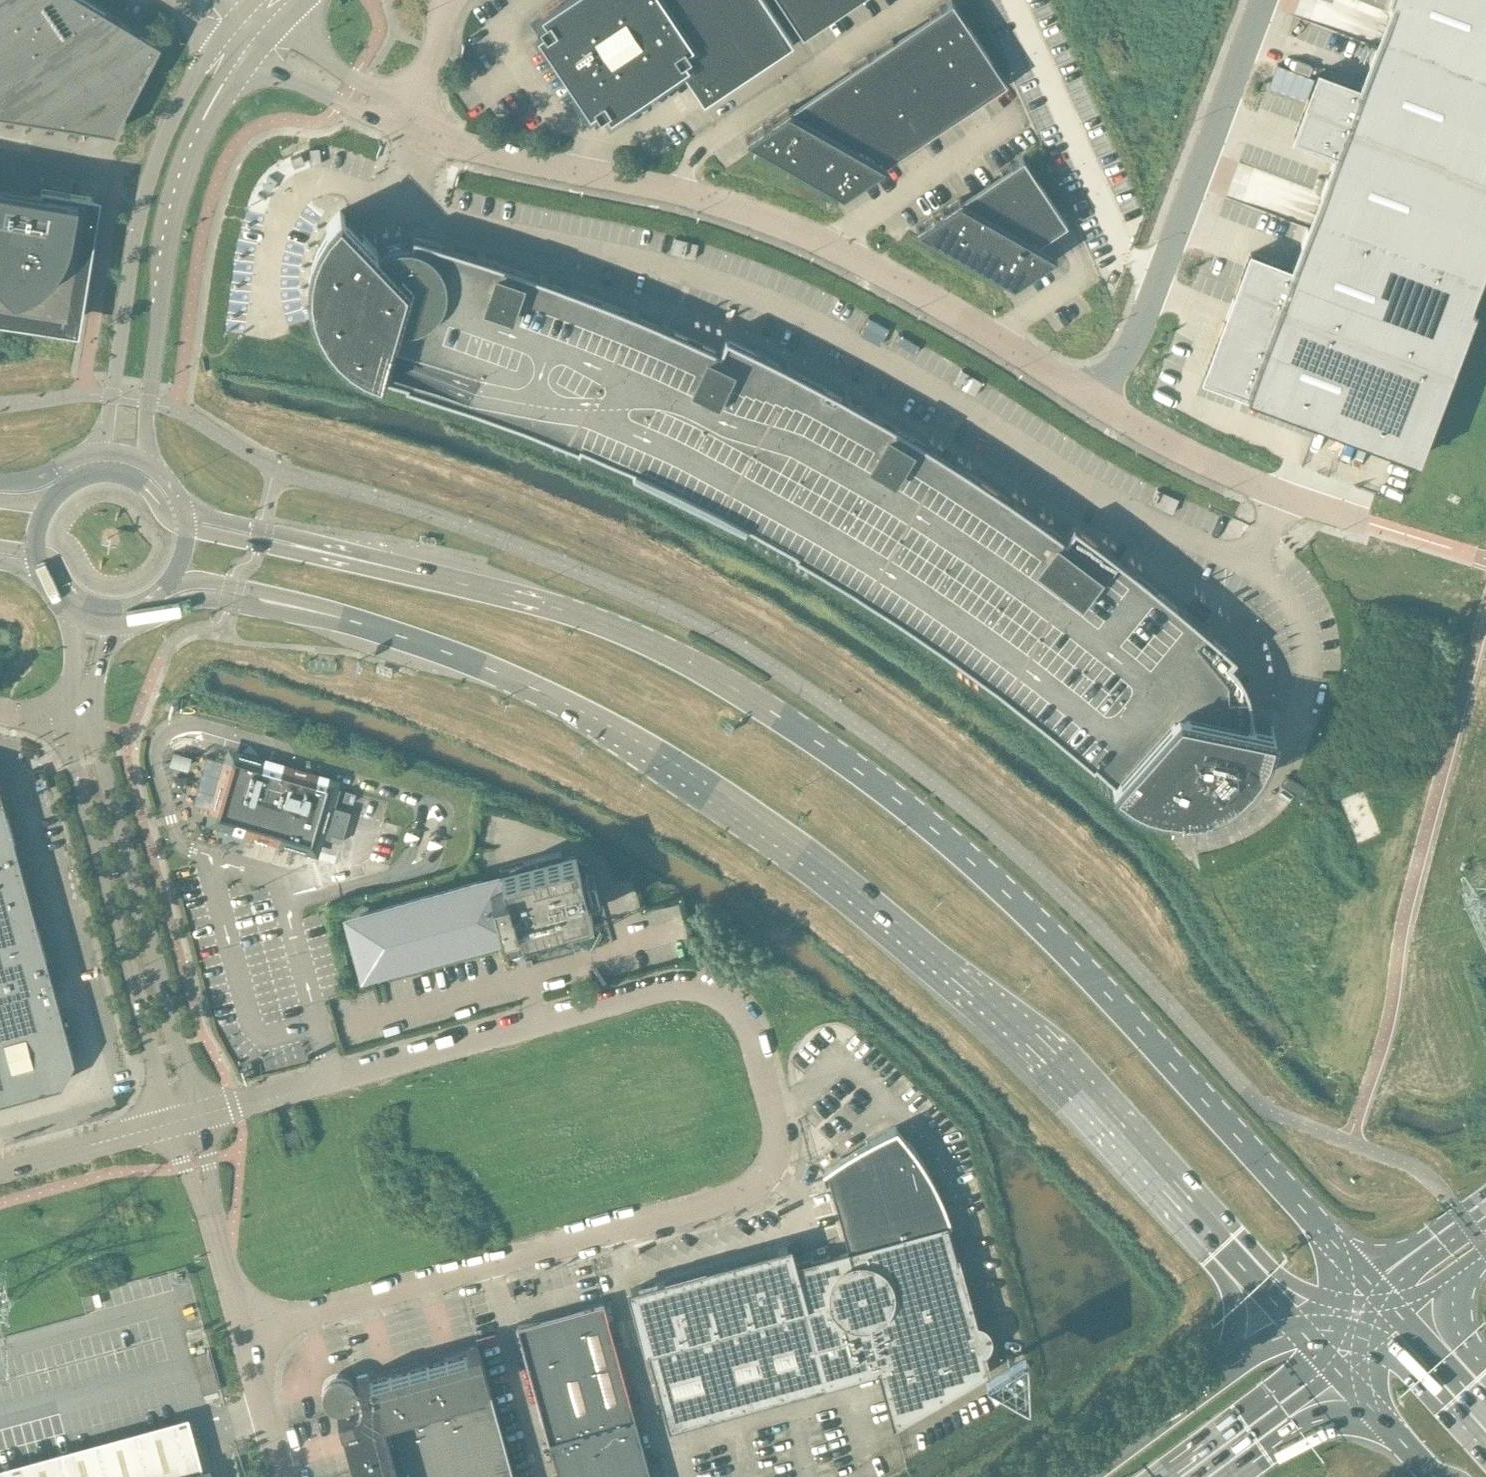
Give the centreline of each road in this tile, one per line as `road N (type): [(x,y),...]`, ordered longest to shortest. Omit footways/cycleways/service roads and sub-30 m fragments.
road 1 (secondary): [(1371,1292),(1038,930),(948,847),(785,724),(636,638),(568,611),(329,554)]
road 2 (secondary): [(286,607),(368,625),(496,672),(738,810),(1010,1025),(1293,1332)]
road 3 (unclassified): [(243,1334),(746,1188),(768,1166),(776,1130),(752,1031)]
road 4 (unclassified): [(184,1120),(675,986),(715,992),(752,1031)]
road 5 (unclassified): [(236,14),(201,59),(163,135),(136,223),(97,453)]
road 6 (unclassified): [(1098,403),(1136,338),(1262,0)]
road 7 (unclassified): [(145,461),(165,247),(180,185),(204,127),(255,56)]
road 8 (unclassified): [(415,125),(461,148),(716,205),(820,244)]
road 9 (unclassified): [(68,724),(72,767),(161,1093),(184,1120)]
road 10 (unclassified): [(184,1120),(188,1084),(91,724)]
road 11 (unclassified): [(820,244),(992,335),(1098,403)]
road 12 (unclassified): [(1098,403),(1214,468),(1360,521)]
road 13 (motorway): [(1293,1332),(1083,1476)]
road 14 (unclassified): [(820,244),(1019,117)]
road 15 (unclassified): [(243,1334),(184,1120)]
road 16 (unclassified): [(0,1170),(184,1120)]
road 17 (unclassified): [(255,56),(340,100),(415,125)]
road 18 (motorway): [(1196,1476),(1334,1371)]
road 19 (secondary): [(118,627),(202,599),(286,607)]
road 20 (unclassified): [(415,125),(283,27)]
road 21 (secondary): [(329,554),(184,508)]
road 22 (unclassified): [(281,1476),(243,1334)]
road 23 (secondary): [(329,554),(187,527)]
road 24 (secondary): [(1334,1371),(1432,1476)]
road 25 (tertiary): [(1485,1207),(1371,1292)]
road 26 (secondary): [(1485,1414),(1396,1319)]
road 27 (unclassified): [(415,125),(450,0)]
road 28 (secondary): [(34,551),(53,561),(88,603),(130,606)]

